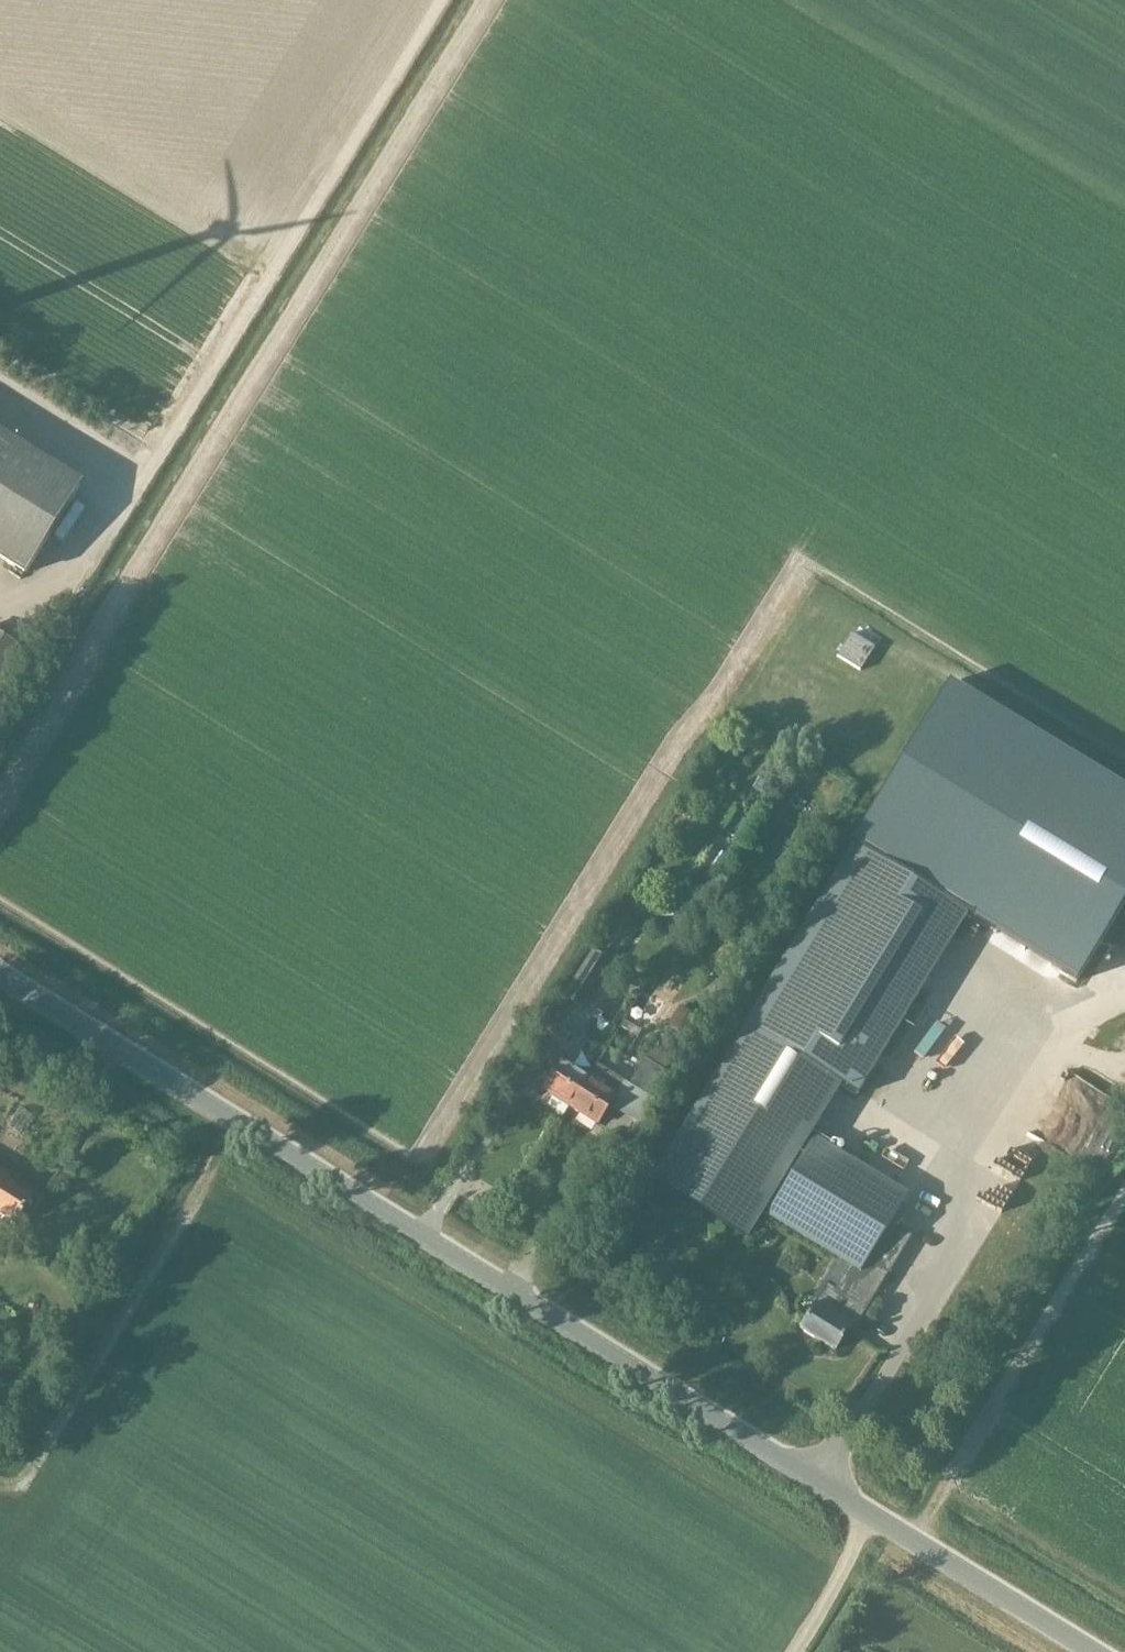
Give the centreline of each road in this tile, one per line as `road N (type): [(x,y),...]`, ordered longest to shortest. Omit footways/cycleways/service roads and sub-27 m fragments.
road 1 (unclassified): [(1094,1651),(0,974)]
road 2 (track): [(875,1517),(791,1651)]

